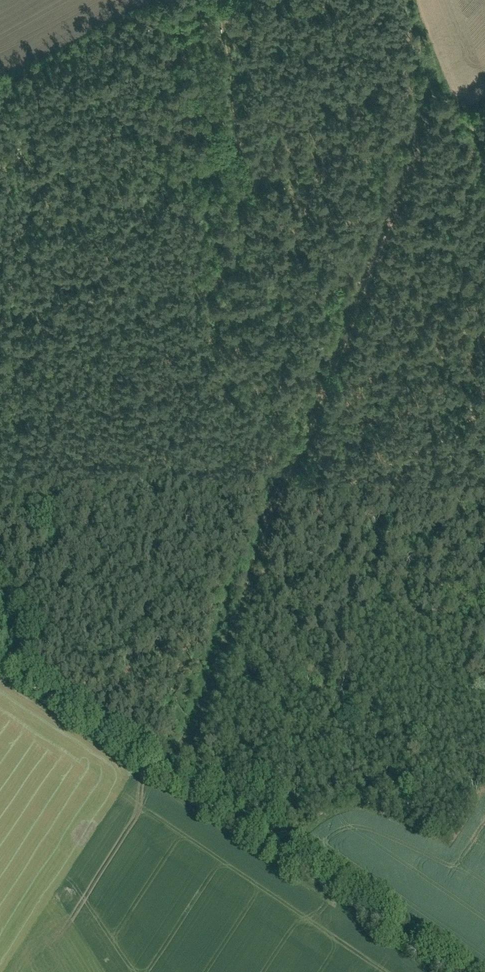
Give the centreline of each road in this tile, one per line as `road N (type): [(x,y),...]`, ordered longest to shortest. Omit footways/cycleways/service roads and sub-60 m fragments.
road 1 (track): [(443,971),(0,658)]

